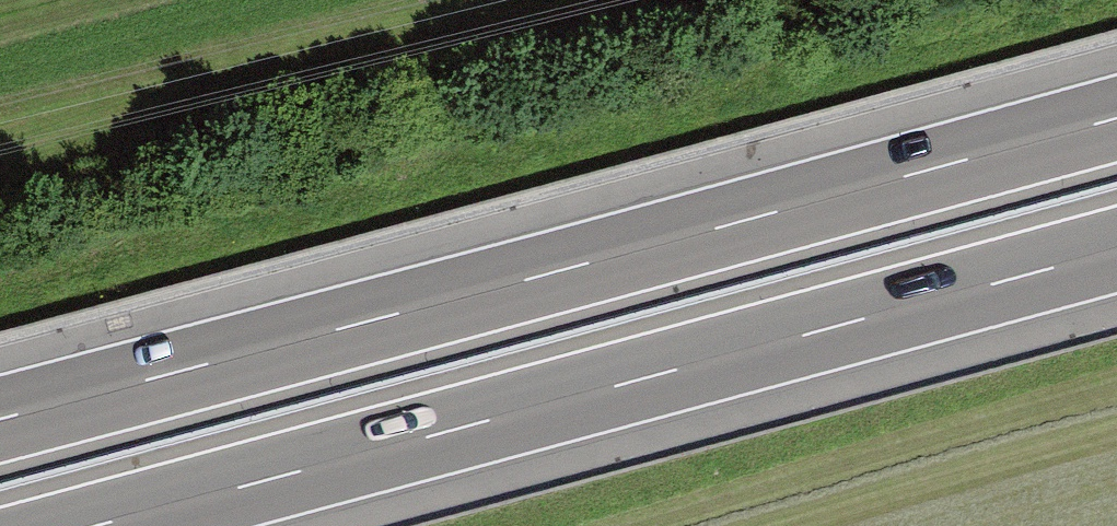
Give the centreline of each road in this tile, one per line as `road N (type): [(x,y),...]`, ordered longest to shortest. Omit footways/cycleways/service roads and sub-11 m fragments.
road 1 (motorway): [(1116,117),(0,418)]
road 2 (motorway): [(100,525),(1116,252)]

